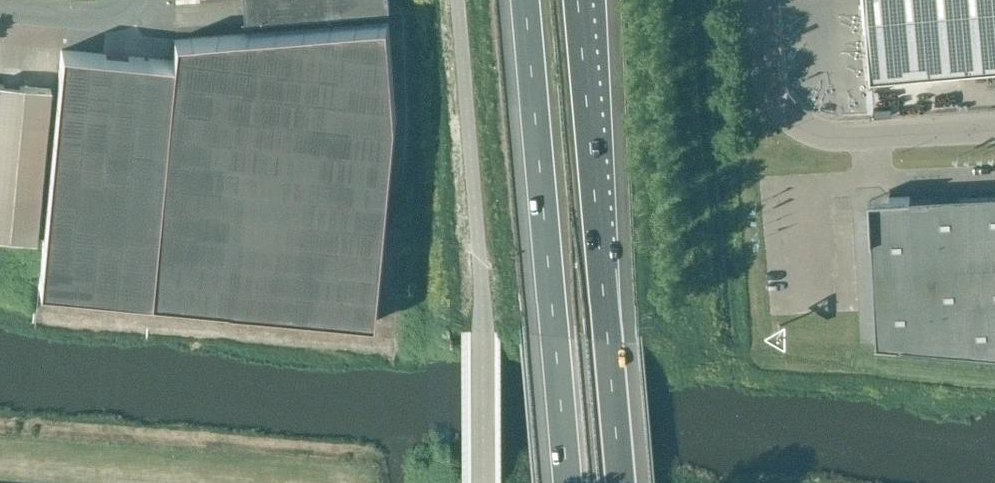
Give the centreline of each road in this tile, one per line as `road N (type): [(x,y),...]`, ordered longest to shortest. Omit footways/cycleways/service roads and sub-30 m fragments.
road 1 (motorway): [(524,0),(568,482)]
road 2 (motorway): [(620,482),(578,0)]
road 3 (unclassified): [(483,482),(483,331),(457,0)]
road 4 (unclassified): [(994,128),(836,138),(801,127),(773,95),(764,0)]
road 5 (unclassified): [(127,0),(94,13),(0,6)]

